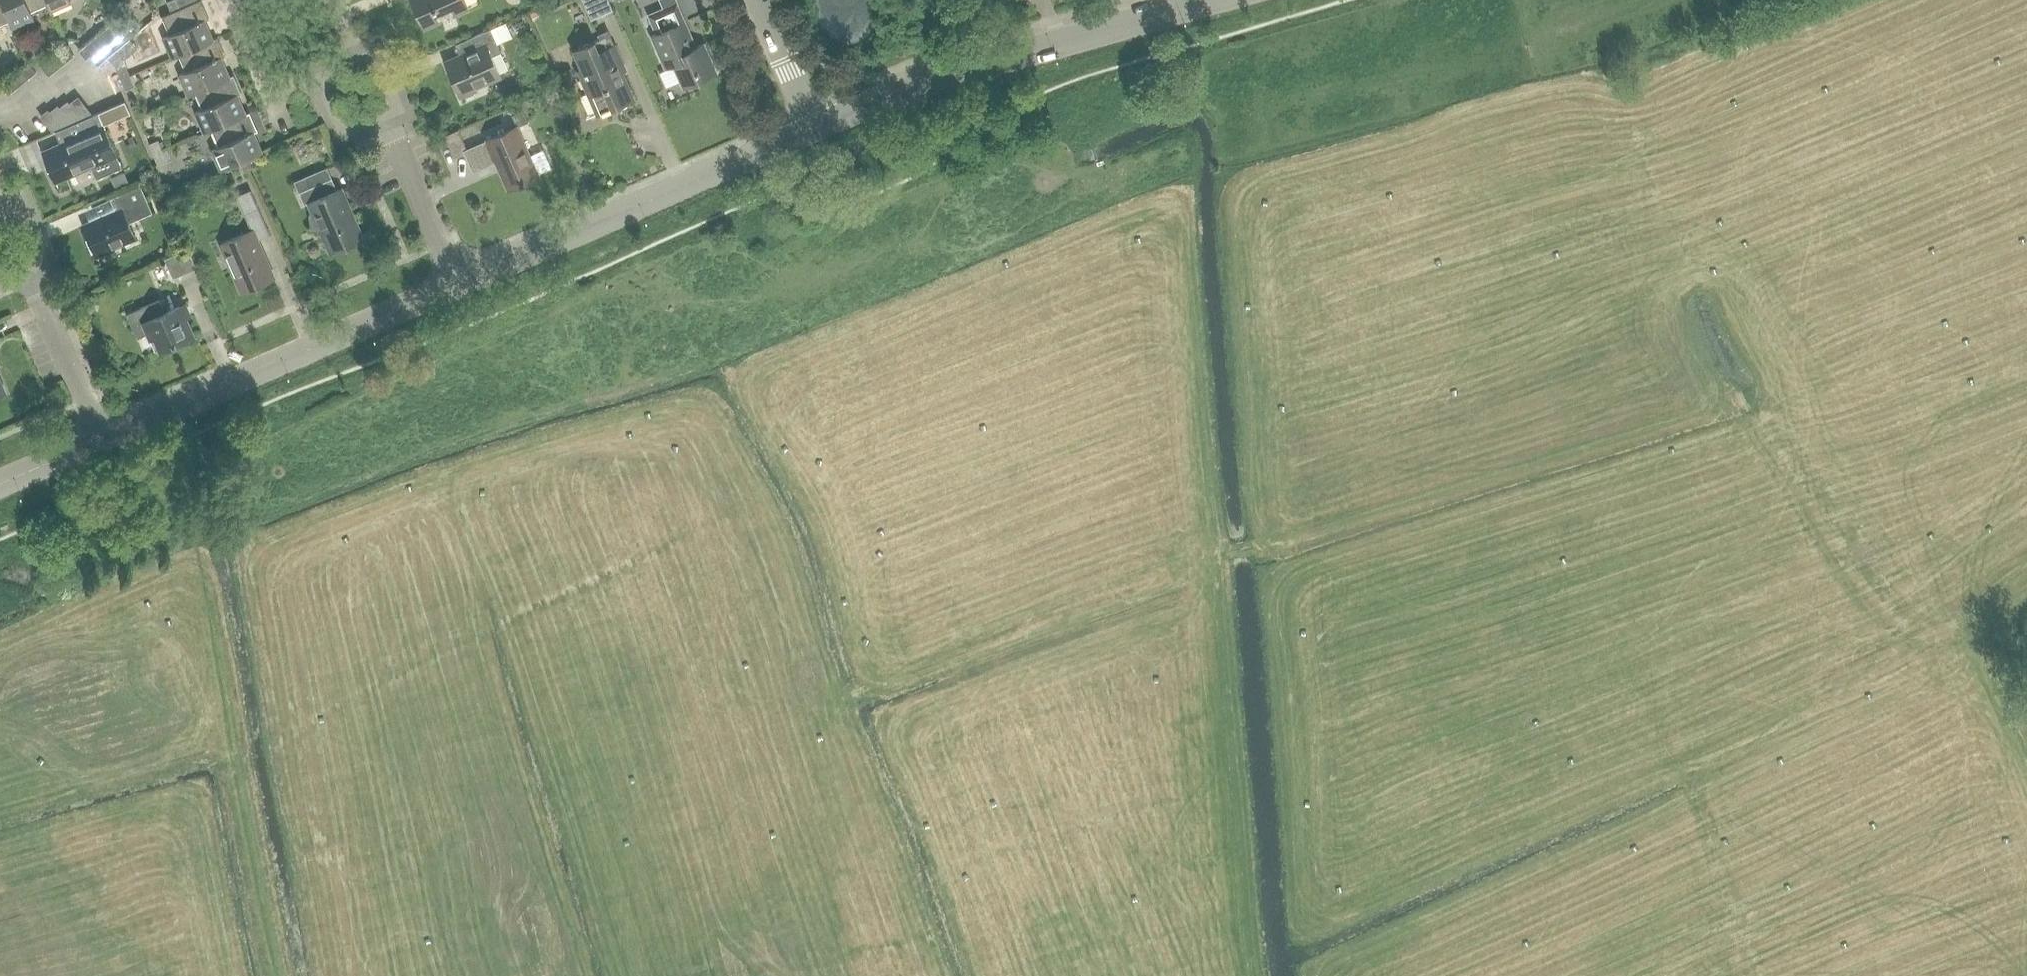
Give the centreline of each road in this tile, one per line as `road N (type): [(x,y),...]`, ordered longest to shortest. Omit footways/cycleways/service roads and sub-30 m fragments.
road 1 (tertiary): [(1215,0),(918,85),(817,130)]
road 2 (tertiary): [(817,130),(458,289)]
road 3 (tertiary): [(458,289),(103,444)]
road 4 (residential): [(103,444),(29,281)]
road 5 (residential): [(458,289),(388,131)]
road 6 (residential): [(817,130),(761,0)]
road 7 (residential): [(388,131),(410,112),(390,67),(370,49),(353,55)]

